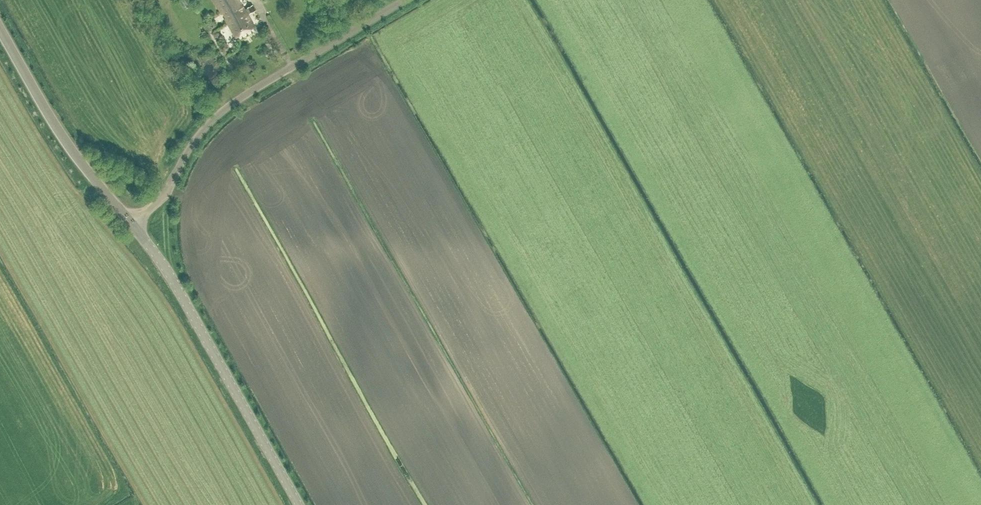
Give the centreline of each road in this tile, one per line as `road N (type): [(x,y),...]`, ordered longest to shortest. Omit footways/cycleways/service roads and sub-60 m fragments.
road 1 (unclassified): [(405,0),(233,102),(199,132),(156,202),(130,223)]
road 2 (tertiary): [(297,504),(187,303),(130,223)]
road 3 (tertiary): [(130,223),(75,156),(0,24)]

